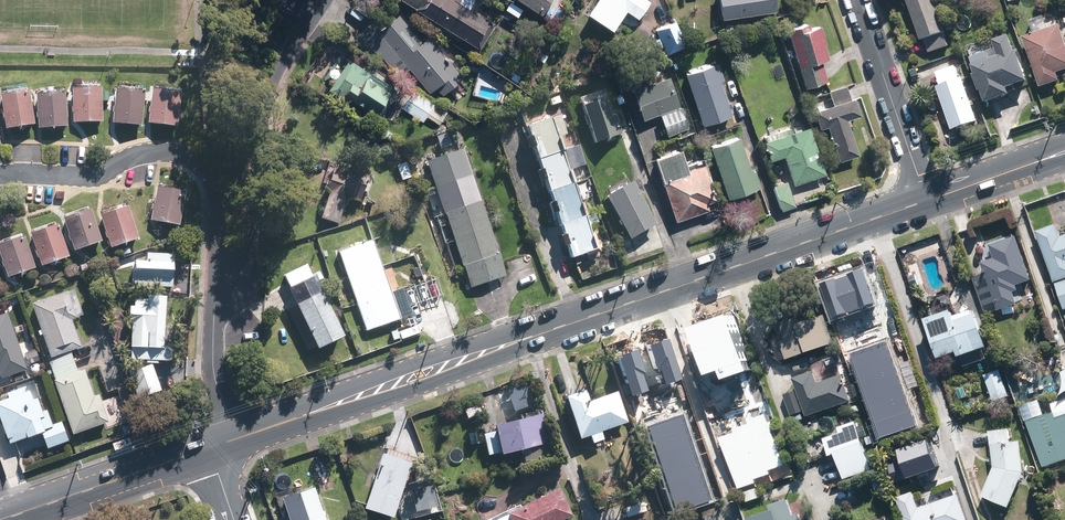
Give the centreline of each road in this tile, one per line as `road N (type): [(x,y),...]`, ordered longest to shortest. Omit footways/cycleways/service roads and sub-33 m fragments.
road 1 (secondary): [(928,201),(222,444)]
road 2 (residential): [(324,0),(267,95),(253,171),(248,273),(215,297)]
road 3 (secondary): [(222,444),(6,519)]
road 4 (residential): [(857,0),(928,201)]
road 5 (residential): [(182,153),(217,191),(215,297)]
road 6 (residential): [(215,297),(222,444)]
road 7 (secondary): [(1064,152),(928,201)]

